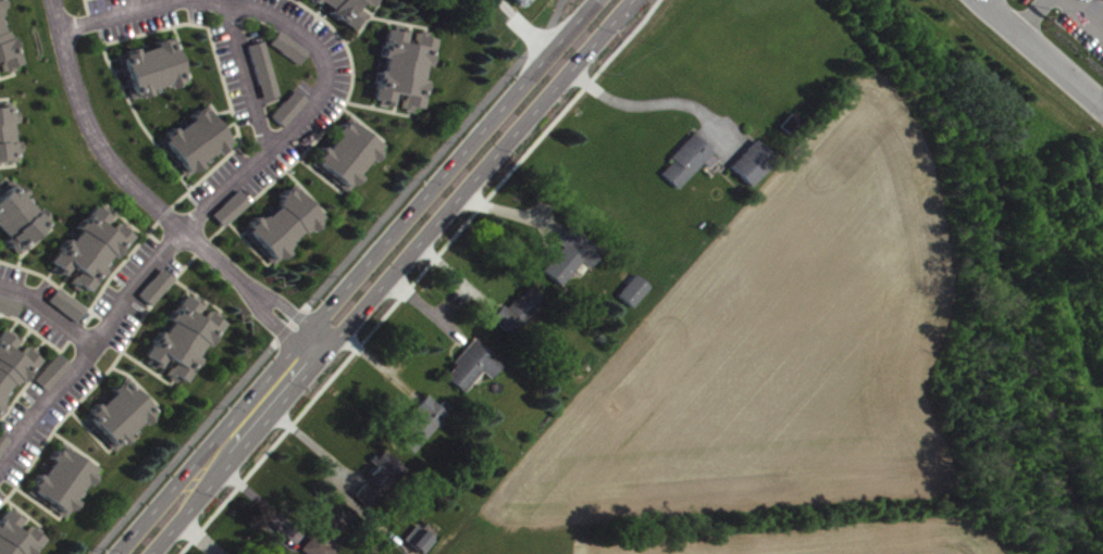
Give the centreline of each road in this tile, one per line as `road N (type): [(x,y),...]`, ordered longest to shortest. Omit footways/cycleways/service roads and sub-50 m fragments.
road 1 (primary): [(595,0),(113,553)]
road 2 (primary): [(152,553),(633,0)]
road 3 (residential): [(0,467),(132,284),(323,96),(322,55)]
road 4 (residential): [(321,354),(116,167),(75,98),(51,0)]
road 5 (residential): [(322,55),(282,15),(231,2),(185,0),(59,34)]
road 6 (residential): [(231,2),(270,146)]

